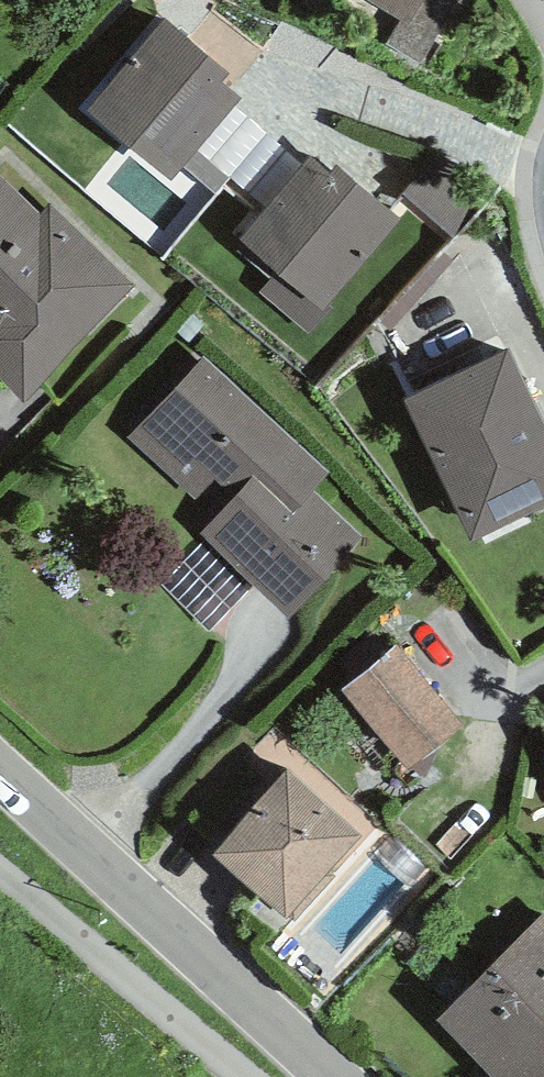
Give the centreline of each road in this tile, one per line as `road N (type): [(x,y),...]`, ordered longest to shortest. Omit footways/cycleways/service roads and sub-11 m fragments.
road 1 (tertiary): [(0,768),(328,1076)]
road 2 (unclassified): [(0,877),(239,1076)]

